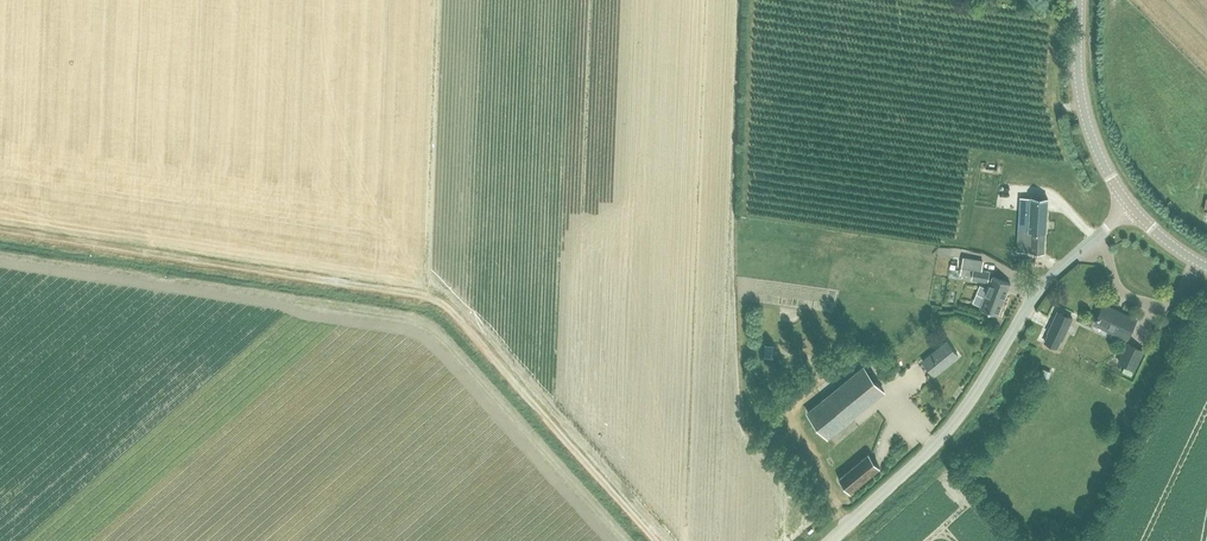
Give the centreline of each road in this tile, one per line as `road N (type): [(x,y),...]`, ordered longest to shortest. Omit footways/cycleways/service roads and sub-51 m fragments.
road 1 (track): [(657,540),(448,311),(429,300),(0,233)]
road 2 (unclassified): [(830,540),(959,423),(1054,274),(1130,208)]
road 3 (tertiary): [(1130,208),(1089,119),(1079,66),(1081,0)]

